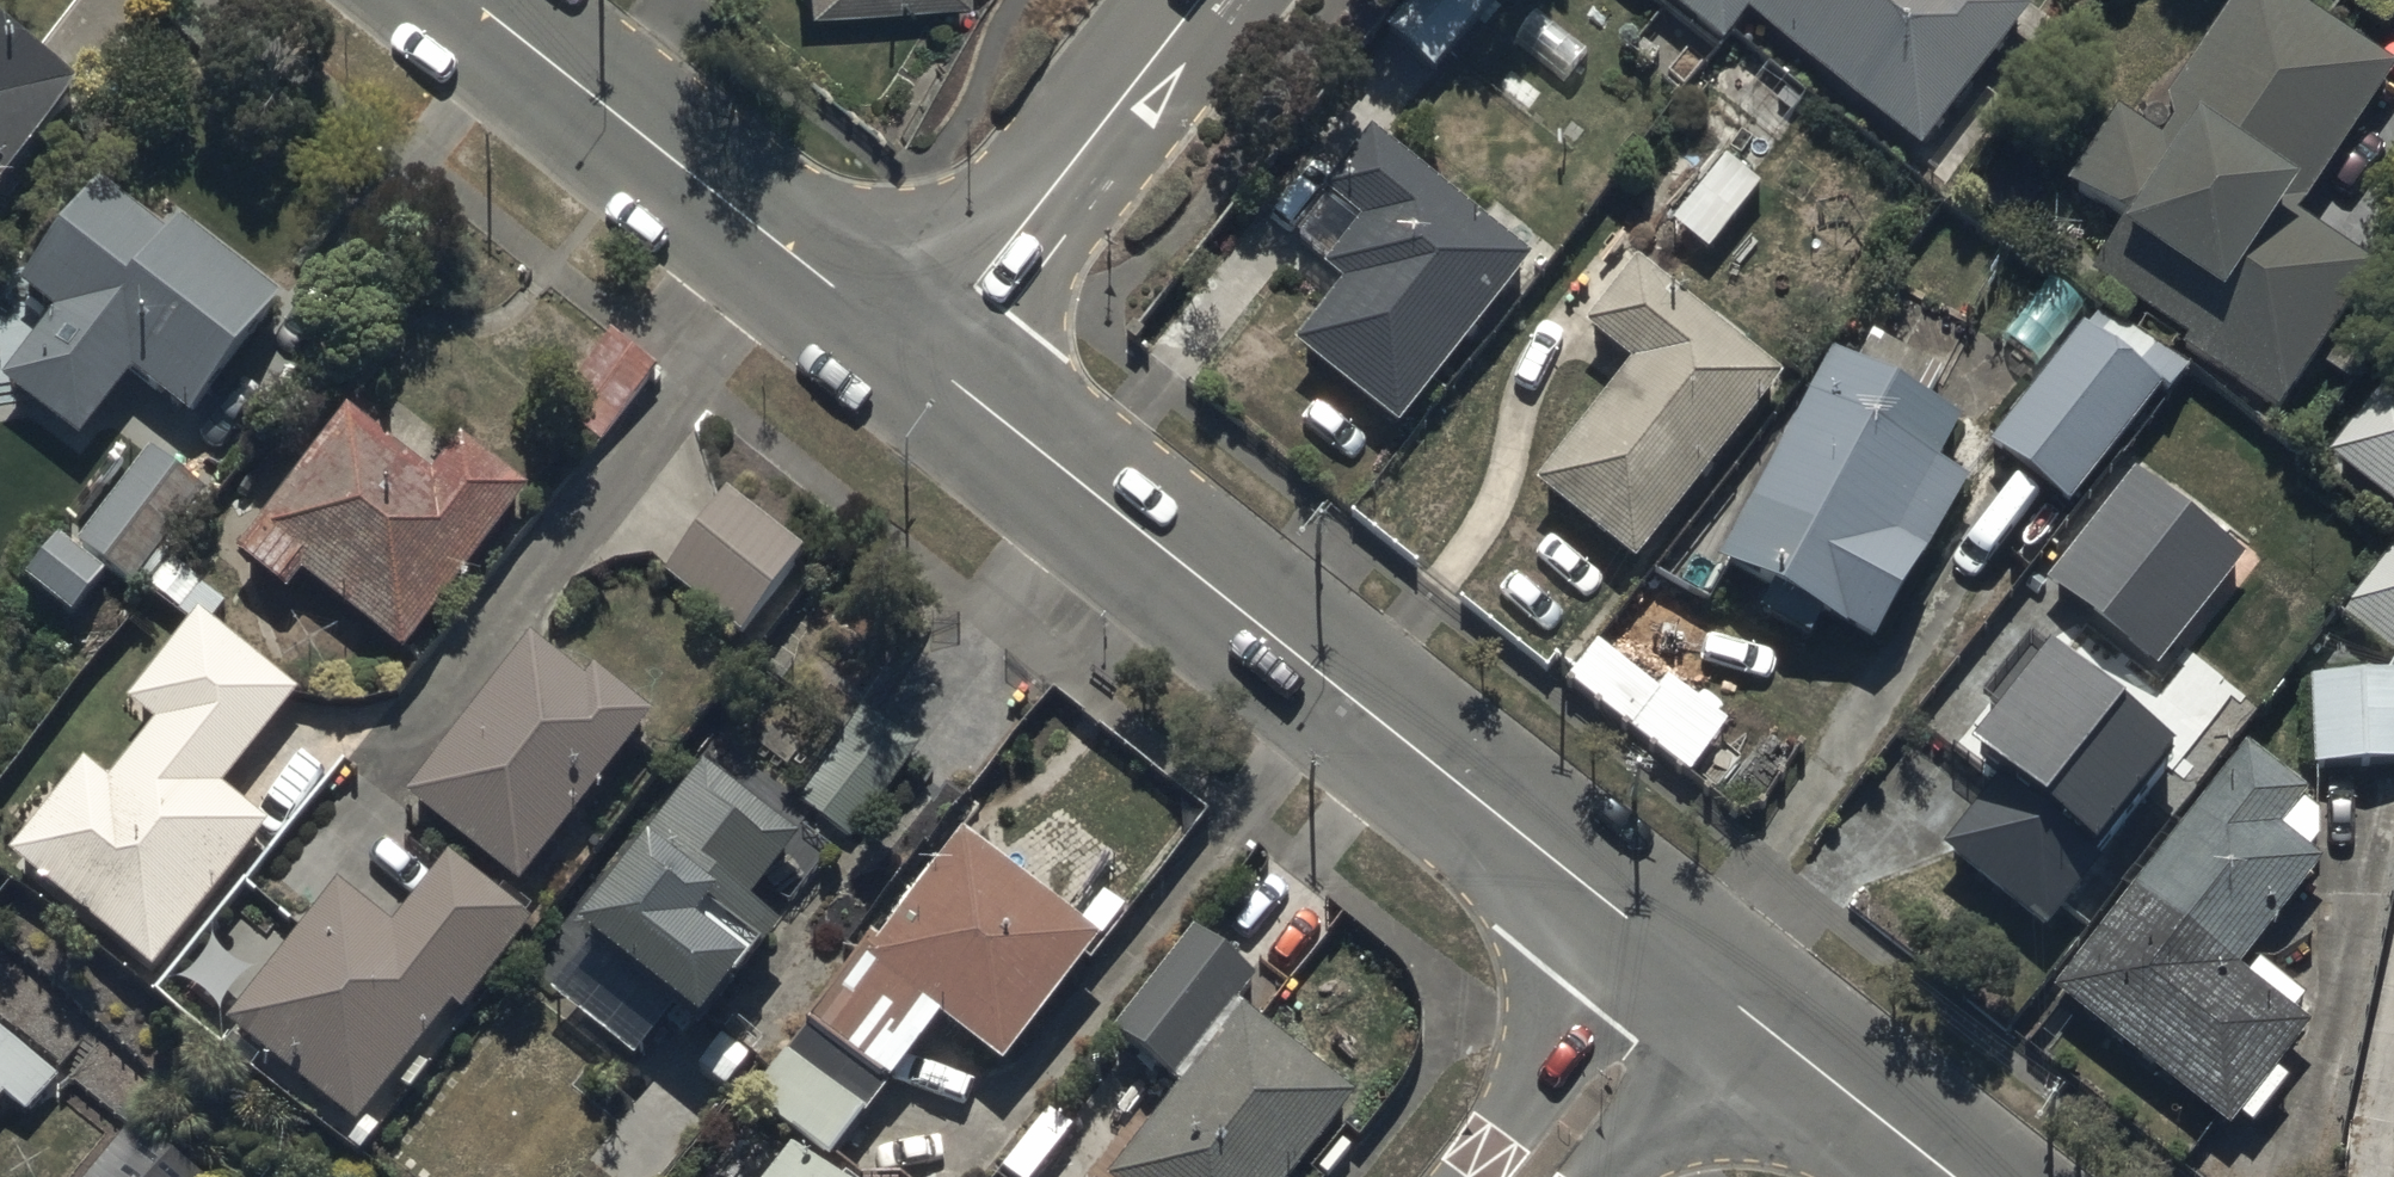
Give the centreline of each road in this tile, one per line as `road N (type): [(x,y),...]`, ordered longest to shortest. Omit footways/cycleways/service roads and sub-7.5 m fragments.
road 1 (tertiary): [(1688,979),(921,352)]
road 2 (tertiary): [(921,352),(475,0)]
road 3 (residential): [(921,352),(1197,0)]
road 4 (tertiary): [(1945,1176),(1688,979)]
road 5 (residential): [(1688,979),(1534,1176)]

